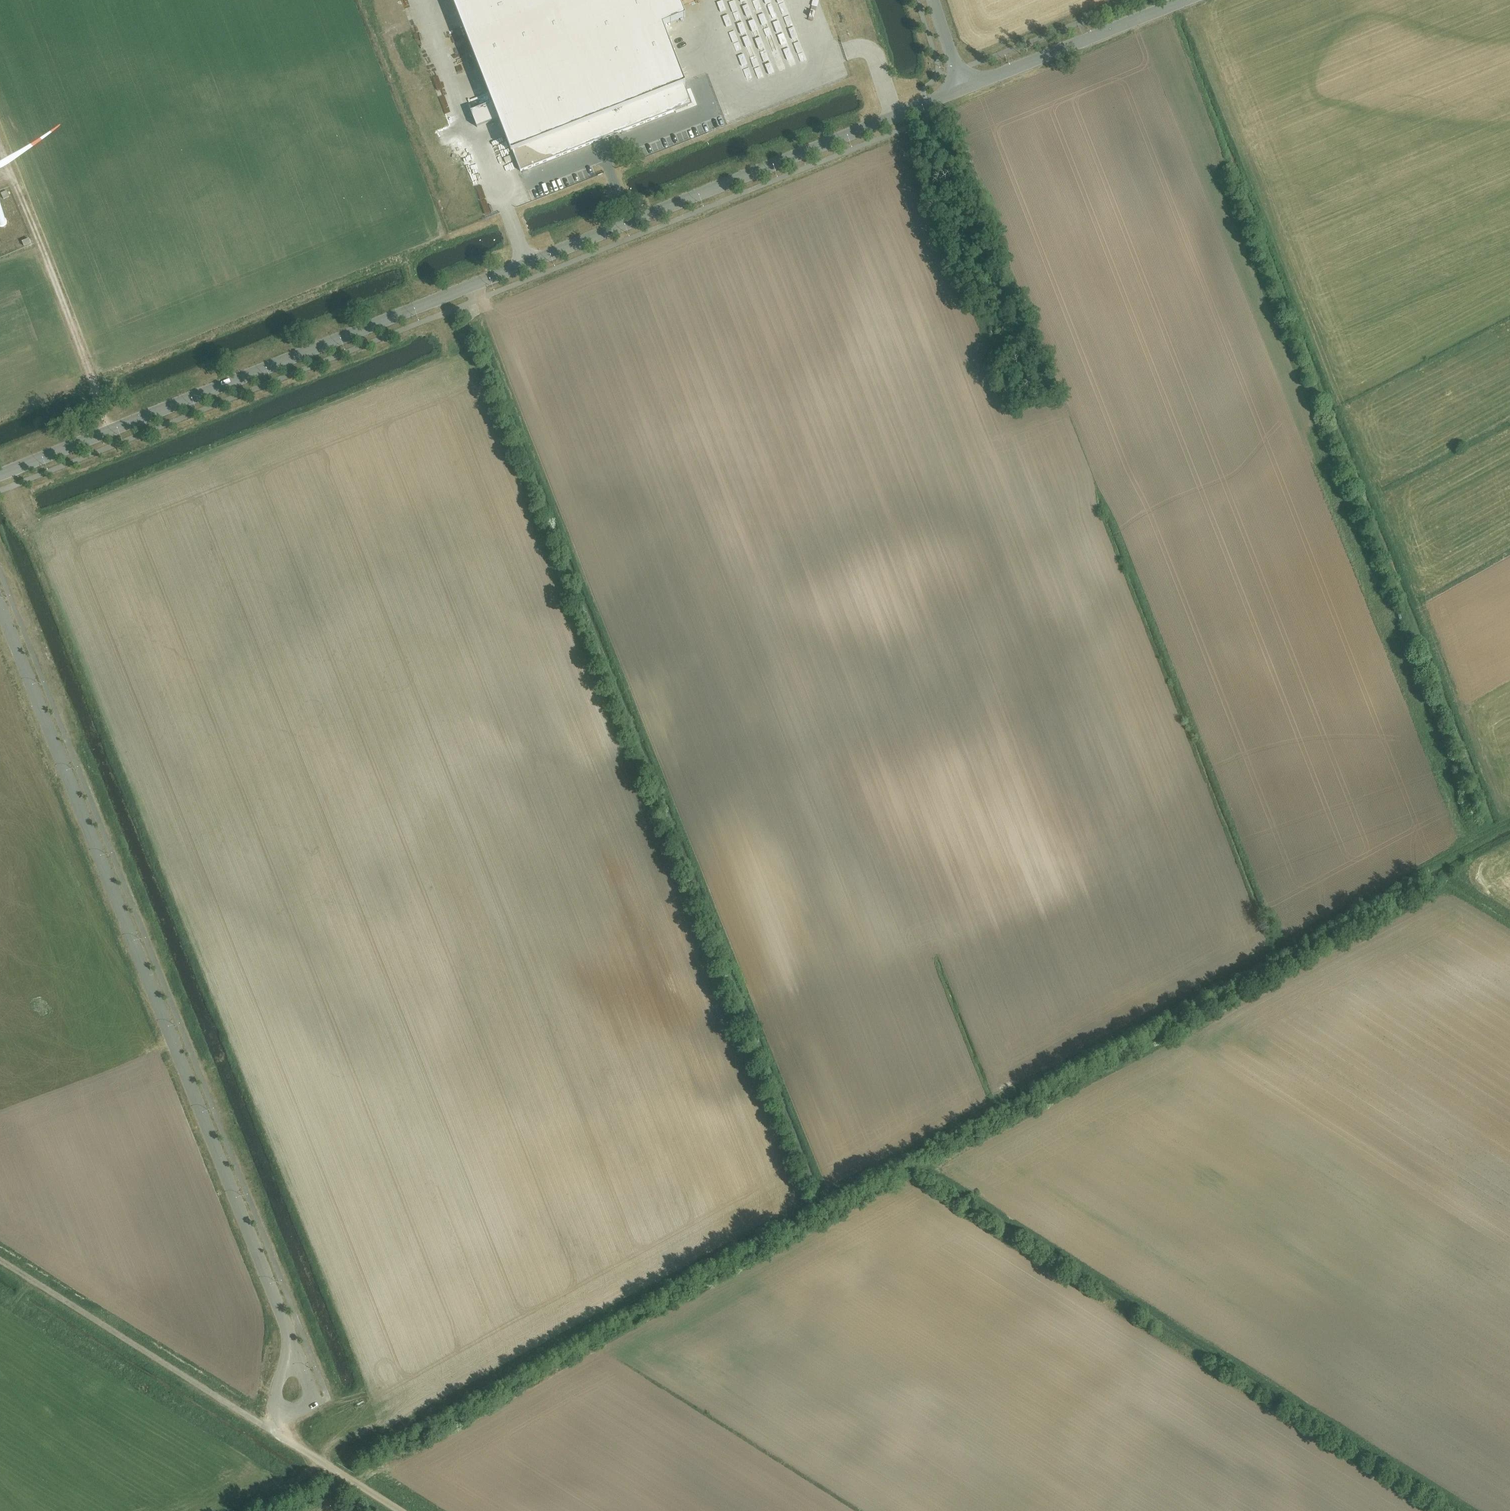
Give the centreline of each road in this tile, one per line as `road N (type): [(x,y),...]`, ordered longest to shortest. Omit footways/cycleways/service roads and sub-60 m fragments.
road 1 (tertiary): [(0,473),(962,88)]
road 2 (unclassified): [(0,598),(288,1331),(292,1370)]
road 3 (unclassified): [(271,1431),(0,1261)]
road 4 (track): [(472,287),(587,583)]
road 5 (tertiary): [(962,88),(1178,0)]
road 6 (unclassified): [(397,1510),(271,1431)]

